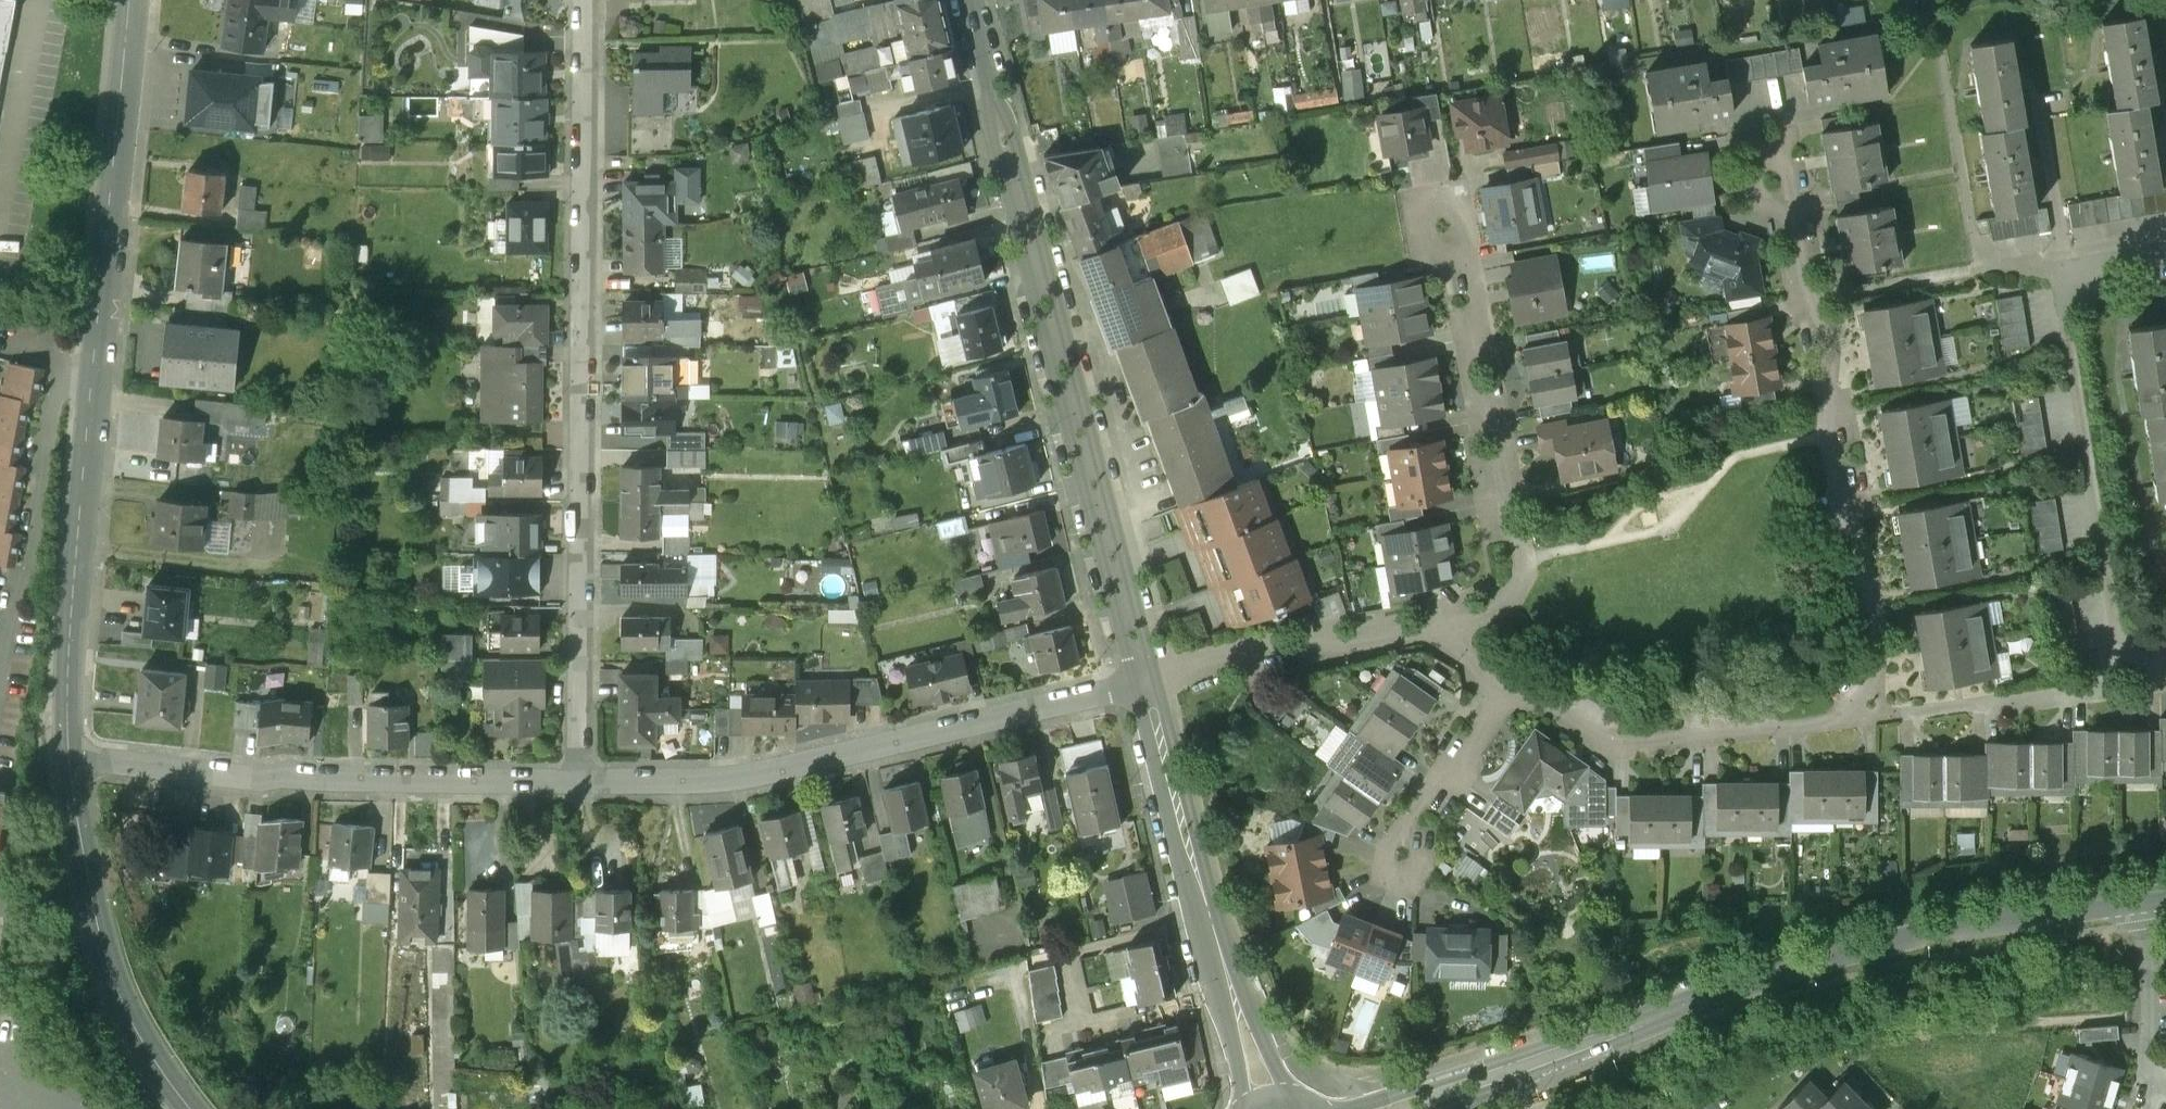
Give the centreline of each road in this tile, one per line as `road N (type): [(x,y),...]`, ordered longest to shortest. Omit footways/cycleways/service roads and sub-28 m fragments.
road 1 (residential): [(1503,706),(1536,704),(1616,747),(1838,721),(1874,677),(1874,604),(1837,470),(1823,342),(1762,123)]
road 2 (residential): [(576,779),(585,0)]
road 3 (secondary): [(131,0),(76,566),(68,754)]
road 4 (residential): [(974,0),(1144,682)]
road 5 (residential): [(1144,682),(758,774),(576,779)]
road 6 (residential): [(2165,244),(2055,264),(2114,662),(2165,654)]
road 7 (residential): [(576,779),(355,779),(68,754)]
road 8 (tertiary): [(1788,970),(1343,1108)]
road 9 (residential): [(1448,628),(1502,609),(1524,580),(1469,268),(1453,245)]
road 10 (secondary): [(68,754),(107,956),(133,1015),(200,1108)]
road 11 (tertiary): [(1437,1108),(1788,970)]
road 12 (tertiary): [(2145,902),(1892,942),(1788,970)]
road 13 (residential): [(1144,682),(1314,636),(1355,648),(1448,628)]
road 14 (residential): [(1144,682),(1209,916)]
road 15 (residential): [(1302,1107),(1209,916)]
road 16 (residential): [(2145,902),(2158,1031),(2145,1108)]
road 17 (residential): [(1209,916),(1241,1108)]
road 18 (residential): [(1503,706),(1406,837)]

